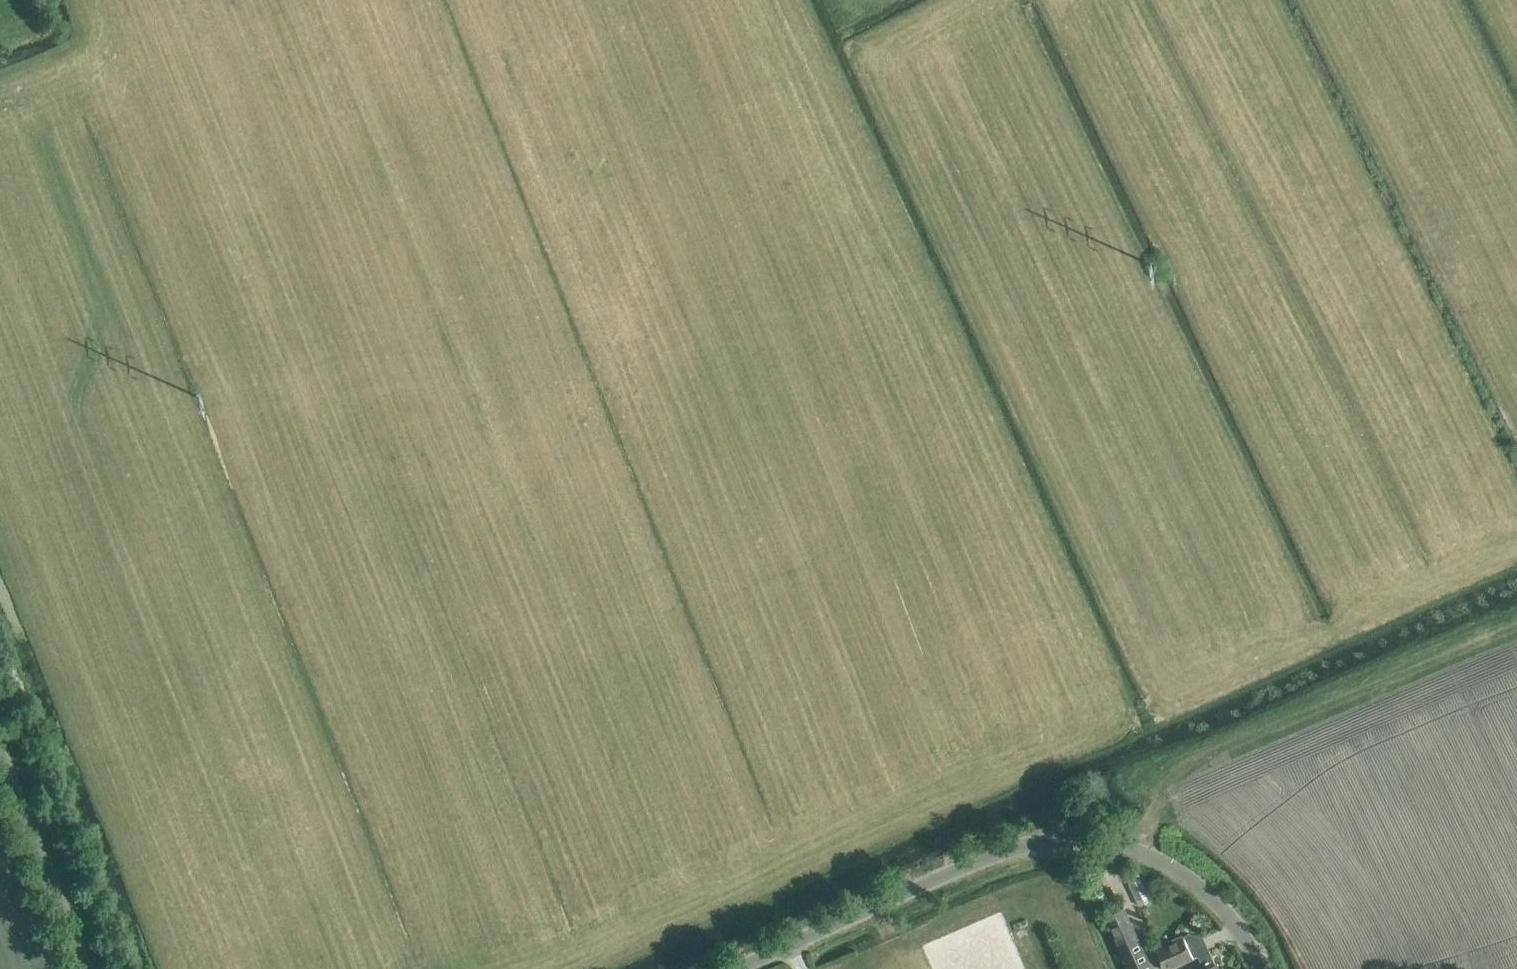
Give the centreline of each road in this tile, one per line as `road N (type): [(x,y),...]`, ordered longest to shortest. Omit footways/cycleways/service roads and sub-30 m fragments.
road 1 (tertiary): [(1262,968),(1221,907),(1190,881),(1150,859),(1076,843),(1013,849),(741,968)]
road 2 (tertiary): [(80,968),(0,759)]

